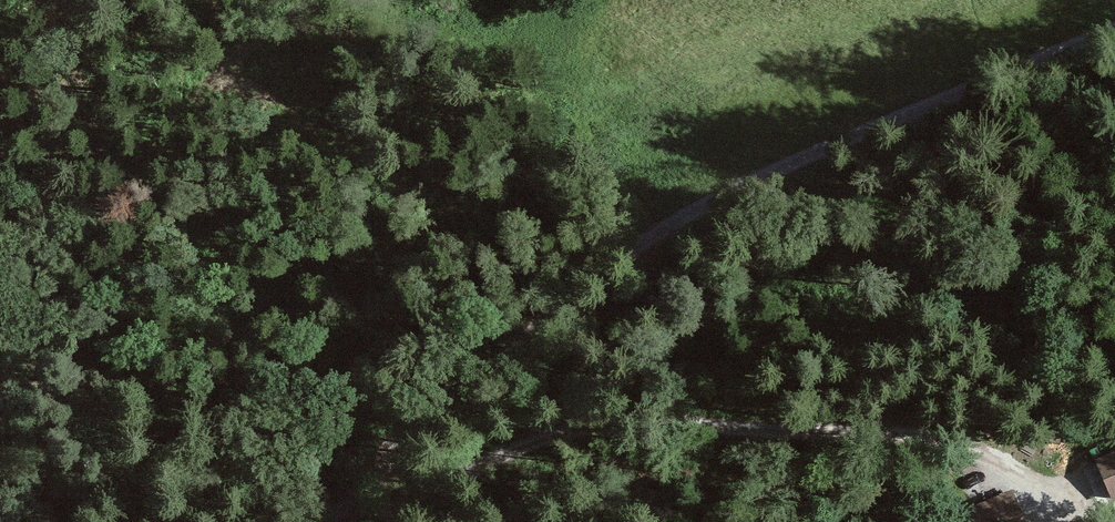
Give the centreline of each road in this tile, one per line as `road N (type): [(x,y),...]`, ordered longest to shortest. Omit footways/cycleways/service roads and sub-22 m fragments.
road 1 (track): [(1114,24),(753,179),(621,249),(334,521)]
road 2 (track): [(1055,521),(1036,484),(965,444),(915,433),(692,421),(594,422),(504,447),(416,502),(359,501)]

